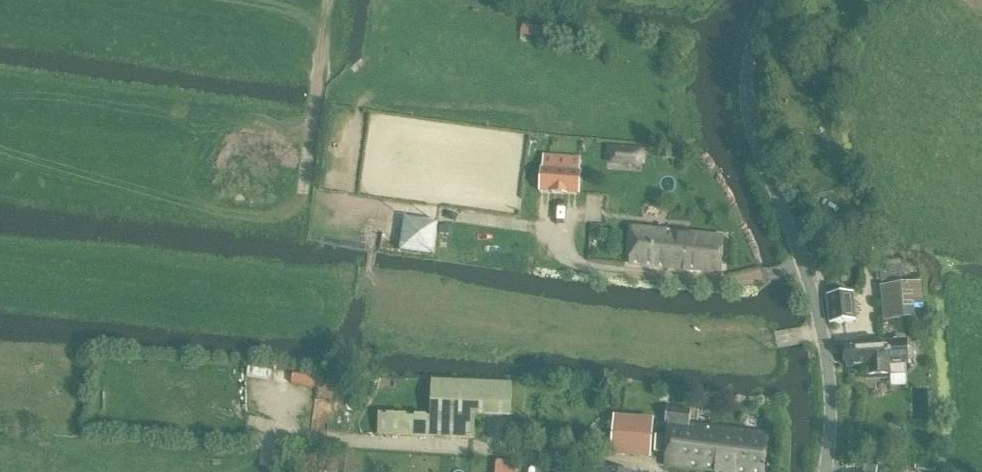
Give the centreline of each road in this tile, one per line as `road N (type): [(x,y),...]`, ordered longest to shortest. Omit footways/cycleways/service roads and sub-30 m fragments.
road 1 (unclassified): [(773,0),(752,45),(744,93),(823,333),(826,471)]

